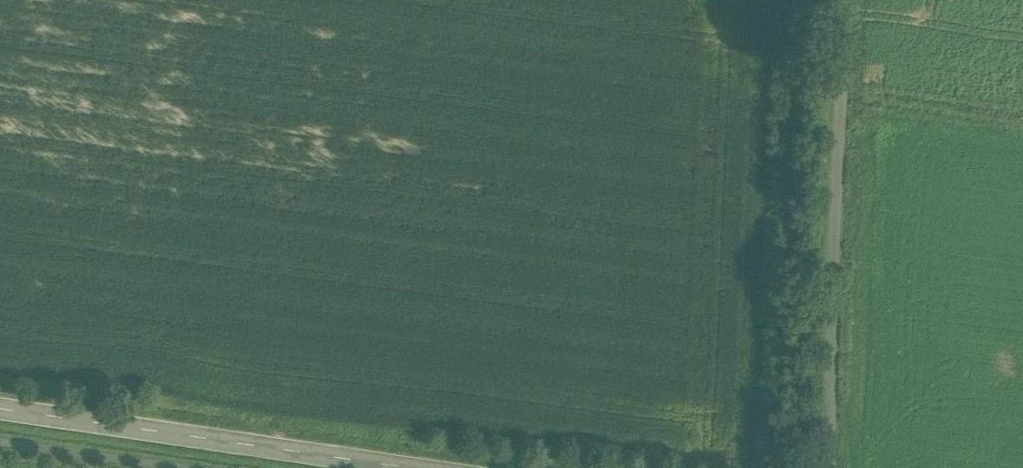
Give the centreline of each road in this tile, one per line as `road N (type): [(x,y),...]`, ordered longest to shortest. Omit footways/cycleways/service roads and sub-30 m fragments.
road 1 (unclassified): [(833,467),(854,0)]
road 2 (secondary): [(392,467),(0,411)]

